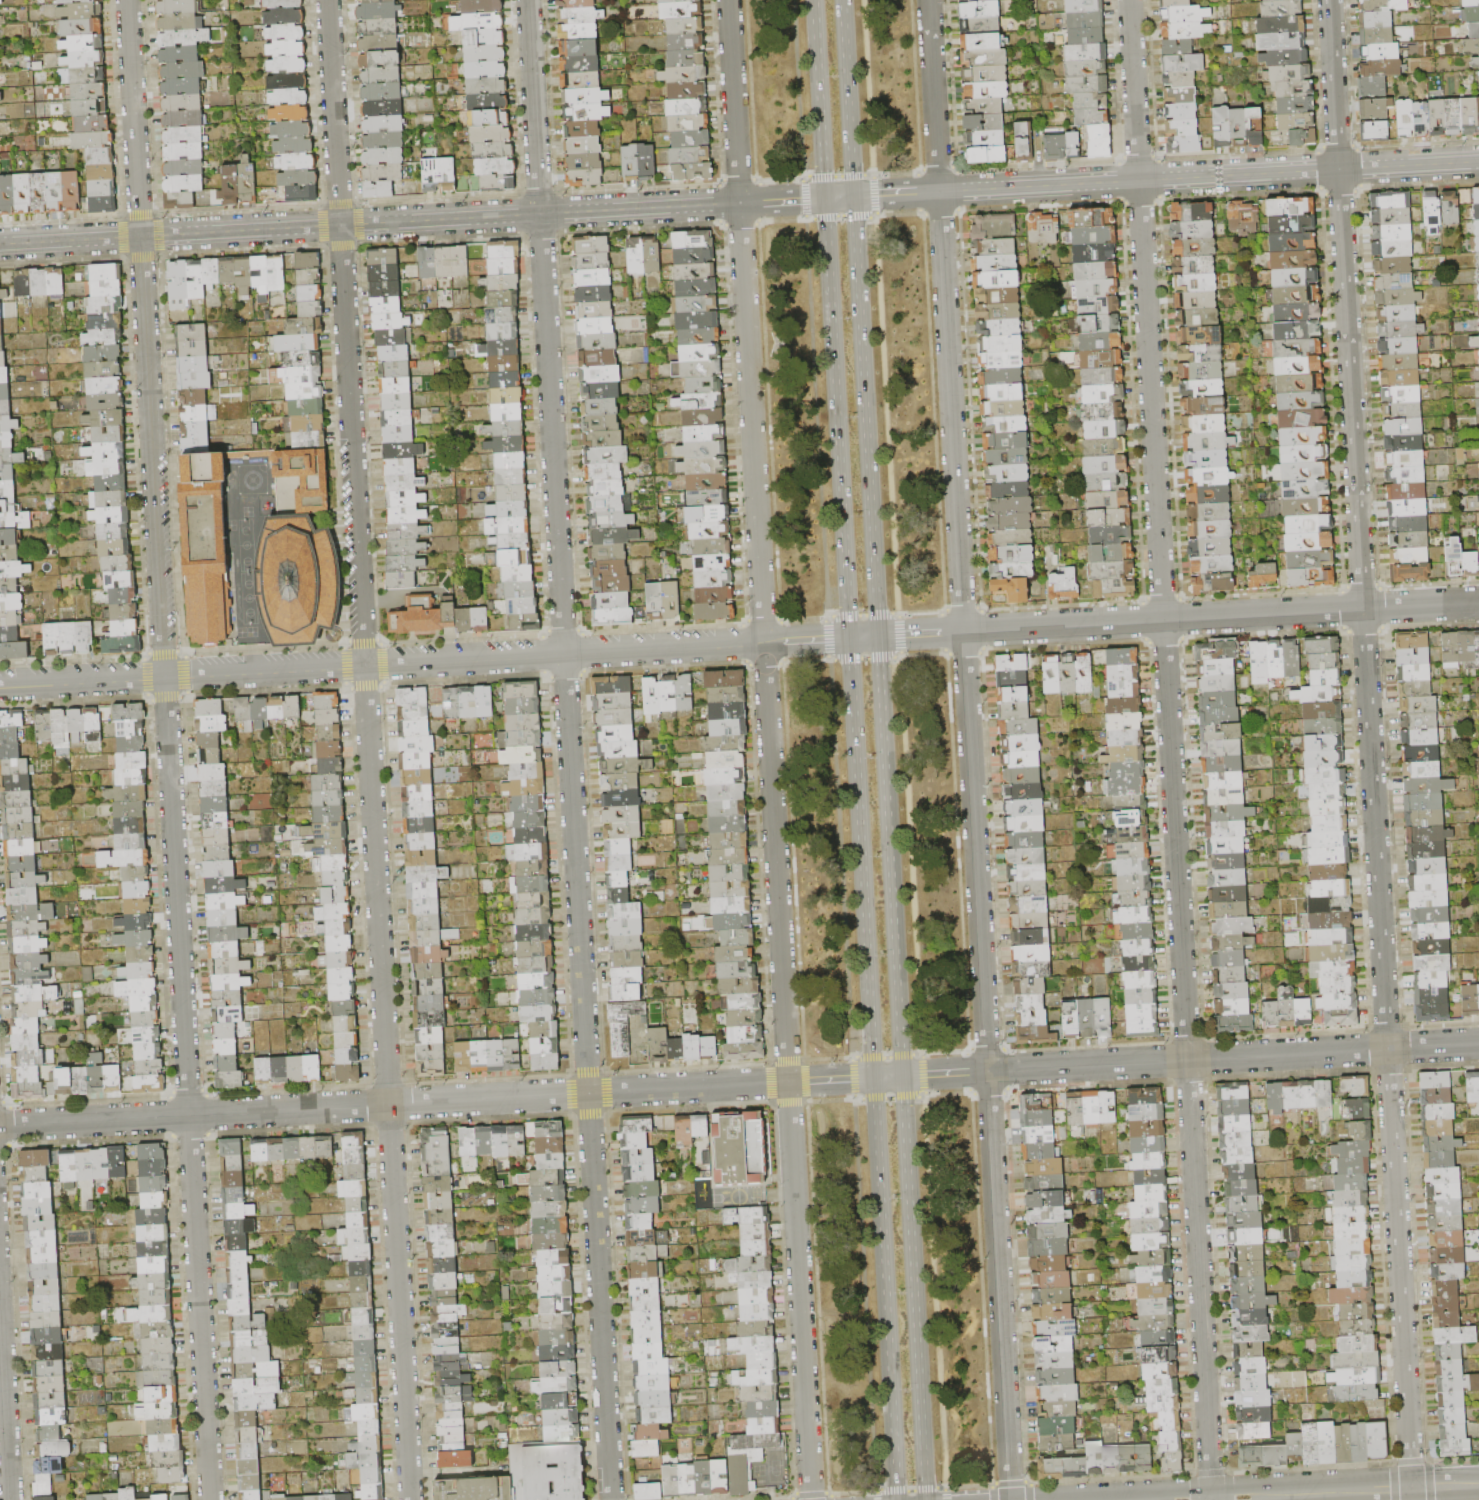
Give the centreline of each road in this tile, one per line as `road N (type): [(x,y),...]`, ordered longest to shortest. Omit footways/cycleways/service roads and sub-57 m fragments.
road 1 (residential): [(327,0),(410,1499)]
road 2 (residential): [(1128,0),(1211,1499)]
road 3 (residential): [(127,0),(210,1499)]
road 4 (residential): [(1011,1499),(928,0)]
road 5 (residential): [(728,0),(811,1499)]
road 6 (residential): [(528,0),(610,1499)]
road 7 (residential): [(1329,0),(1411,1489)]
road 8 (residential): [(849,637),(0,685)]
road 9 (residential): [(788,1082),(0,1125)]
road 10 (residential): [(739,202),(0,244)]
road 11 (residential): [(1478,602),(878,636)]
road 12 (residential): [(1478,1043),(902,1075)]
road 13 (residential): [(1478,161),(939,191)]
road 14 (secondary): [(878,636),(853,196)]
road 15 (secondary): [(849,637),(873,1077)]
road 16 (secondary): [(824,198),(849,637)]
road 17 (secondary): [(902,1075),(878,636)]
road 18 (secondary): [(925,1499),(902,1075)]
road 19 (secondary): [(873,1077),(897,1499)]
road 20 (tertiary): [(1411,1489),(1196,1499)]
road 21 (secondary): [(814,0),(824,198)]
road 22 (secondary): [(853,196),(842,0)]
road 23 (residential): [(0,1328),(9,1499)]

